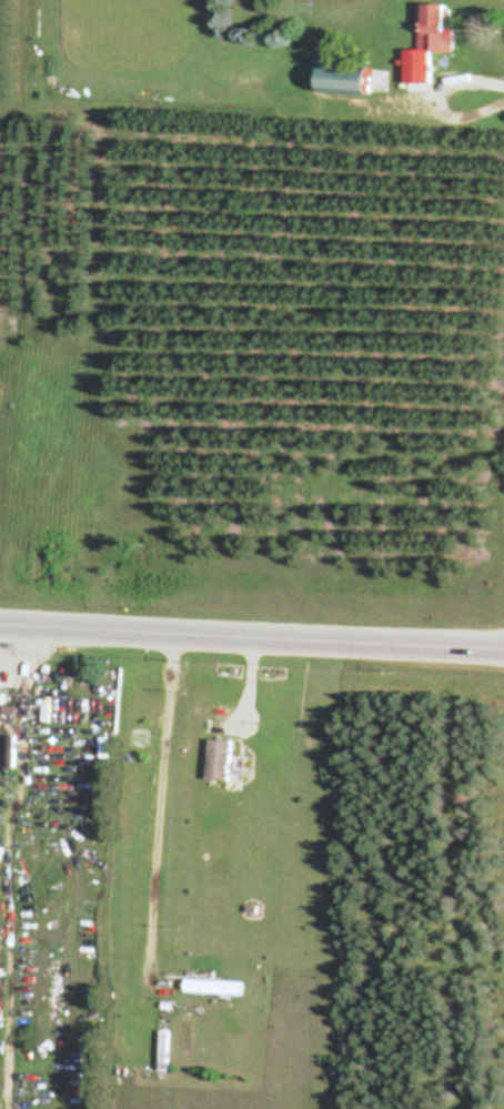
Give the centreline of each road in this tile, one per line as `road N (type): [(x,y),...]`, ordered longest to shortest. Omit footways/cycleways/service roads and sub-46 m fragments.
road 1 (tertiary): [(0,622),(503,648)]

